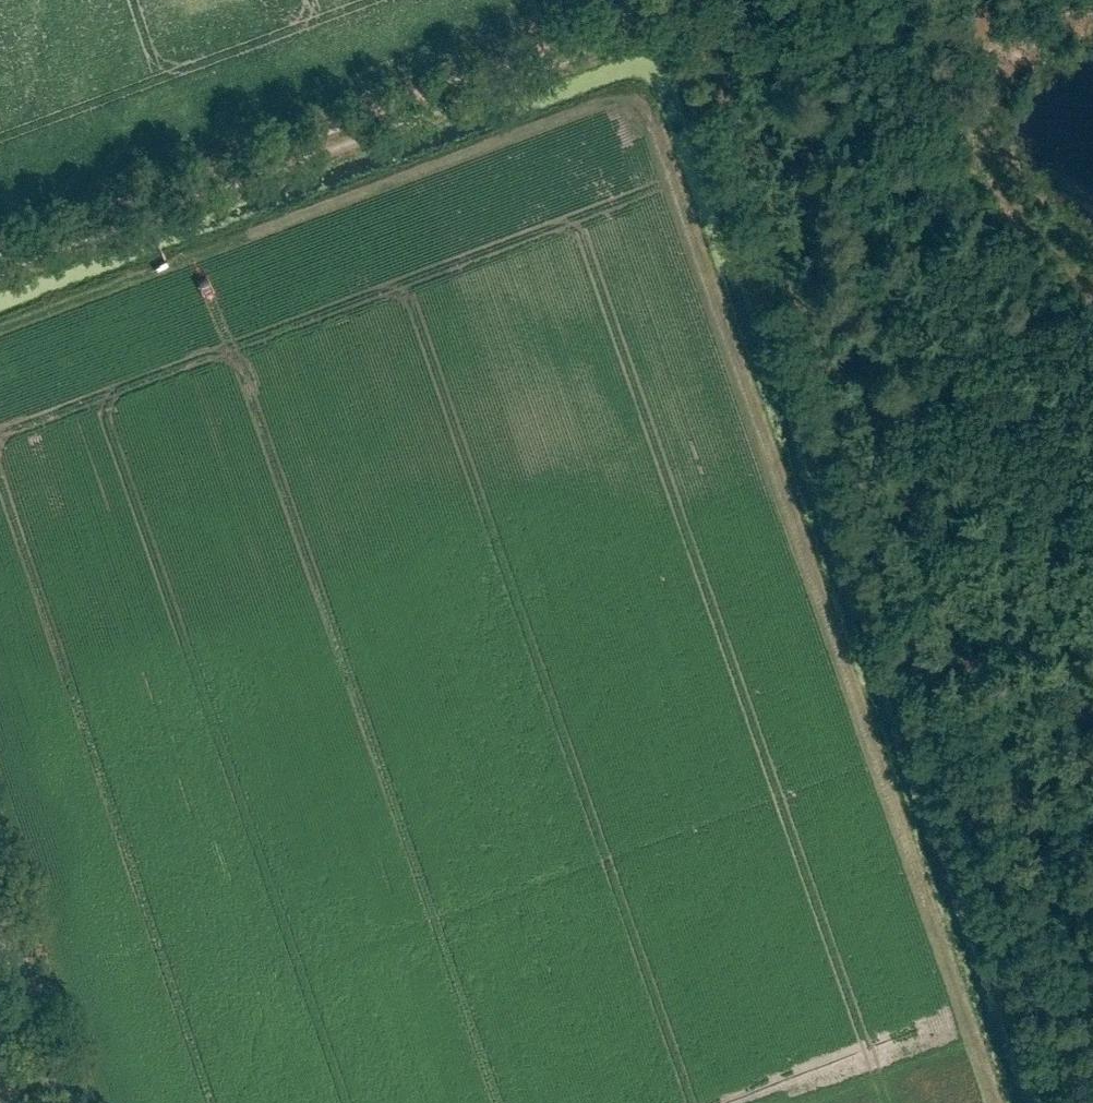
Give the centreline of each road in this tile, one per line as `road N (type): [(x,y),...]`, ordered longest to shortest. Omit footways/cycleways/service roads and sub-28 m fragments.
road 1 (track): [(0,250),(684,0)]
road 2 (unclassified): [(0,904),(70,1102)]

